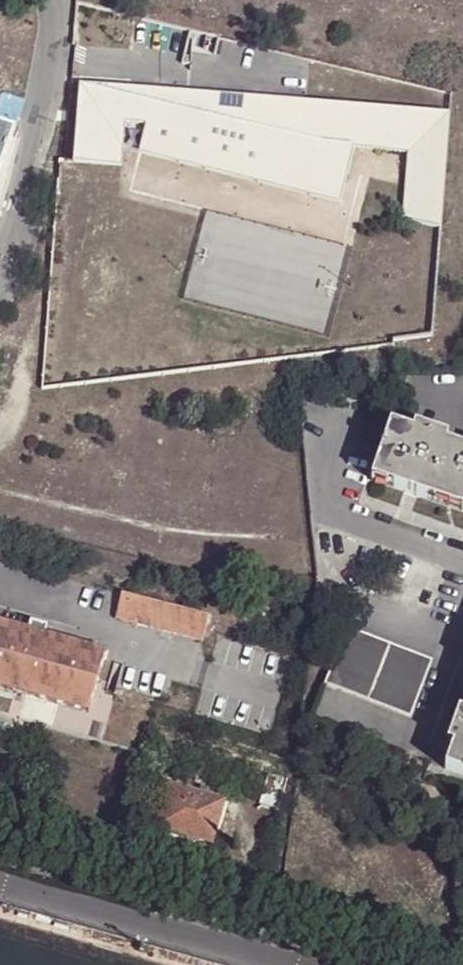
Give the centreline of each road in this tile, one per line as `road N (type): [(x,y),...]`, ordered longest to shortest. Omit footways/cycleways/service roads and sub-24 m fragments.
road 1 (residential): [(0,885),(287,964)]

